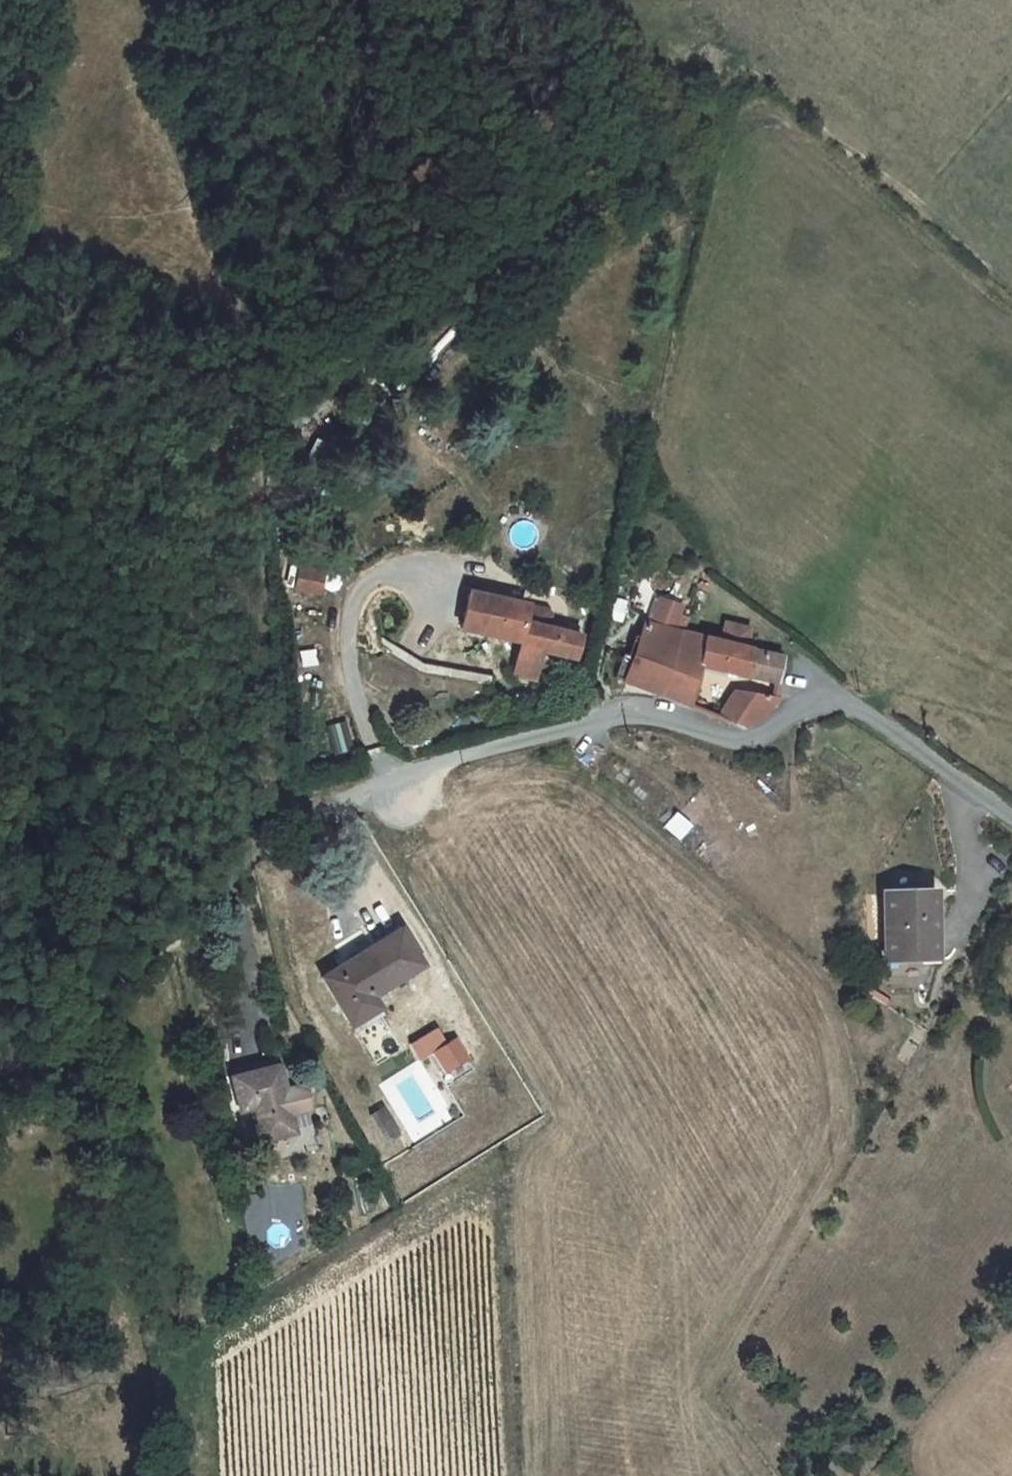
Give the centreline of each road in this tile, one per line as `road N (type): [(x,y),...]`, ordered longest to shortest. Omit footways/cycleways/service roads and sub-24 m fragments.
road 1 (residential): [(1011,824),(834,704),(789,713),(741,744),(638,707),(600,711),(340,799)]

